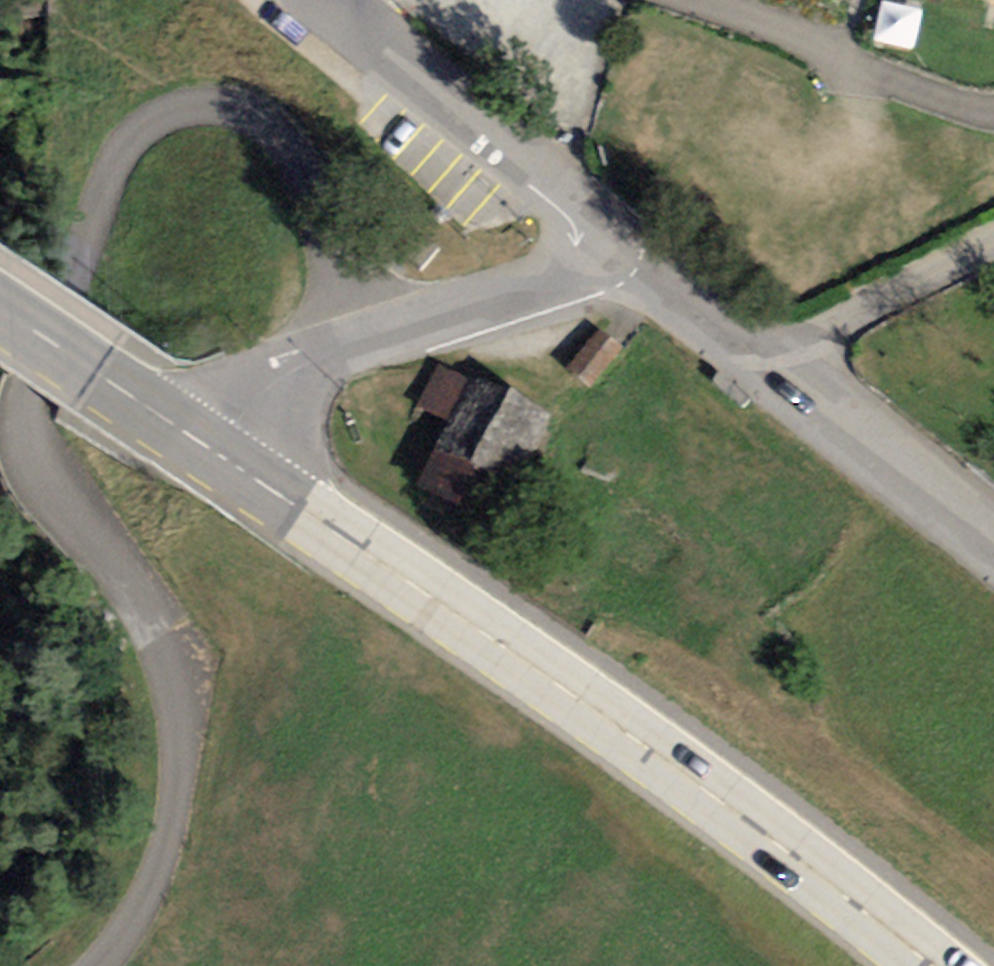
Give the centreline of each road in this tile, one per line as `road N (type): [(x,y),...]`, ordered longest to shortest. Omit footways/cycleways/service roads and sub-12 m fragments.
road 1 (unclassified): [(360,336),(311,197),(294,161),(257,119),(199,105),(140,125),(118,150),(66,275),(27,426),(46,478),(158,627),(179,704),(178,777),(156,880),(100,965)]
road 2 (primary): [(932,965),(607,719),(211,451)]
road 3 (residential): [(334,0),(614,245)]
road 4 (residential): [(773,380),(993,554)]
road 5 (residential): [(360,336),(582,269),(614,245)]
road 6 (residential): [(993,246),(837,329),(773,380)]
road 7 (primary): [(211,451),(0,310)]
road 8 (residential): [(614,245),(773,380)]
road 9 (residential): [(211,451),(262,389),(360,336)]

